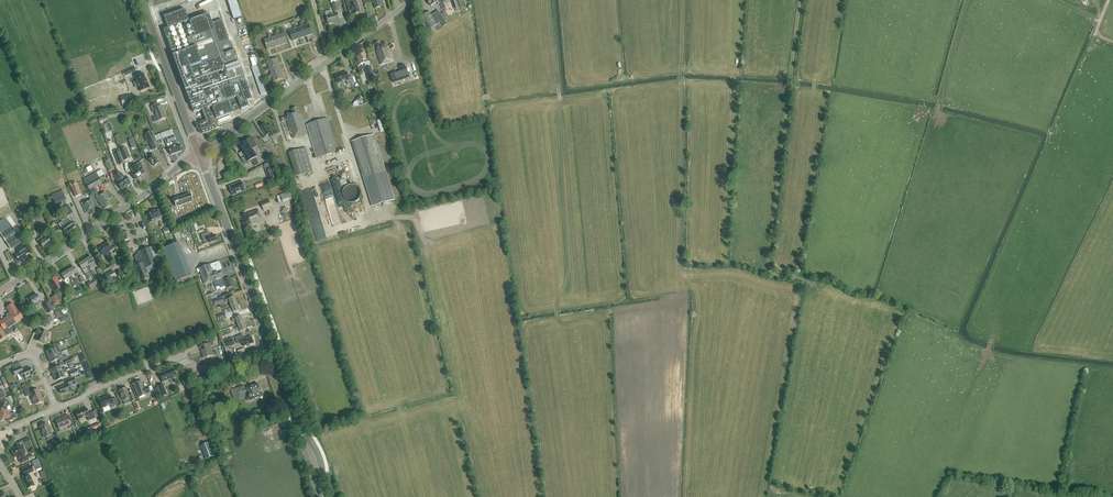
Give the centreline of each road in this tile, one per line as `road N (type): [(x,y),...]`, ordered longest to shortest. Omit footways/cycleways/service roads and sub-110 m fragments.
road 1 (tertiary): [(199,153),(409,0)]
road 2 (tertiary): [(0,293),(199,153)]
road 3 (residential): [(271,347),(202,370),(168,359),(56,409)]
road 4 (secondary): [(271,347),(199,153)]
road 5 (secondary): [(324,496),(271,347)]
road 6 (secondary): [(199,153),(145,8)]

